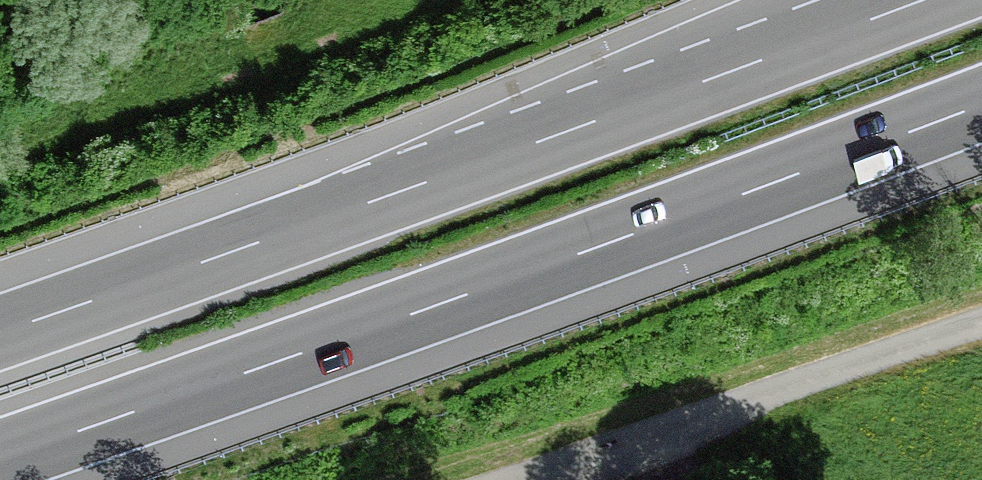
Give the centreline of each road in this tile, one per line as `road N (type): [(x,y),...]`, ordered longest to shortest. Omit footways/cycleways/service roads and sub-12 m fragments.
road 1 (motorway): [(0,458),(981,105)]
road 2 (motorway): [(922,0),(0,332)]
road 3 (track): [(981,321),(507,479)]

